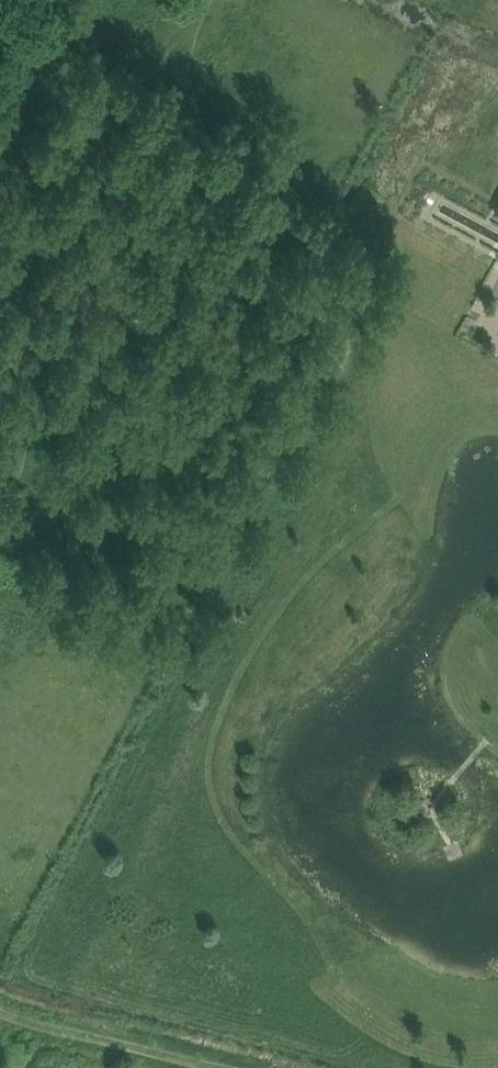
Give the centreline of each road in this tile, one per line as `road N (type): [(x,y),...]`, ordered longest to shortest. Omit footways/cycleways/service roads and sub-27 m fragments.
road 1 (track): [(0,1000),(70,1032),(222,1067)]
road 2 (track): [(61,0),(0,124)]

